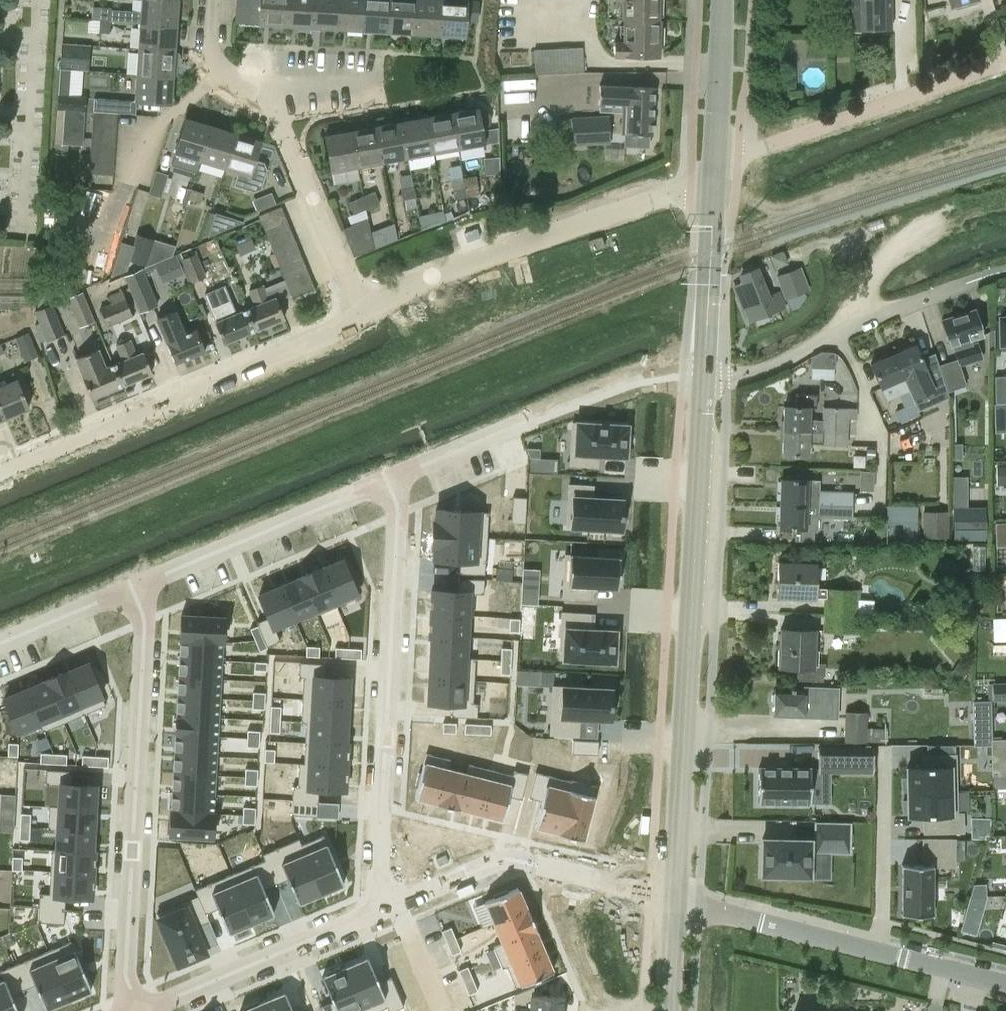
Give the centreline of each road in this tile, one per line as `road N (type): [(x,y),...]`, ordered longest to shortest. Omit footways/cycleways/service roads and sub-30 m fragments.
road 1 (tertiary): [(673,902),(704,377)]
road 2 (residential): [(138,1010),(124,979),(145,580)]
road 3 (residential): [(392,479),(382,902)]
road 4 (residential): [(0,466),(358,310)]
road 5 (residential): [(358,310),(692,187),(716,171)]
road 6 (residential): [(392,479),(631,385),(669,374),(704,377)]
road 7 (residential): [(716,171),(740,154),(1005,62)]
road 8 (residential): [(673,902),(505,860),(382,902)]
road 9 (residential): [(704,377),(768,369),(843,330),(975,281)]
road 10 (residential): [(382,902),(370,917),(138,1010)]
road 11 (residential): [(145,580),(392,479)]
road 12 (residential): [(358,310),(285,136),(257,91)]
road 13 (residential): [(673,902),(876,953)]
road 14 (tertiary): [(704,377),(716,171)]
road 15 (residential): [(883,749),(876,953)]
road 16 (tertiary): [(716,171),(721,0)]
road 17 (residential): [(0,642),(145,580)]
road 18 (residential): [(876,953),(1005,987)]

